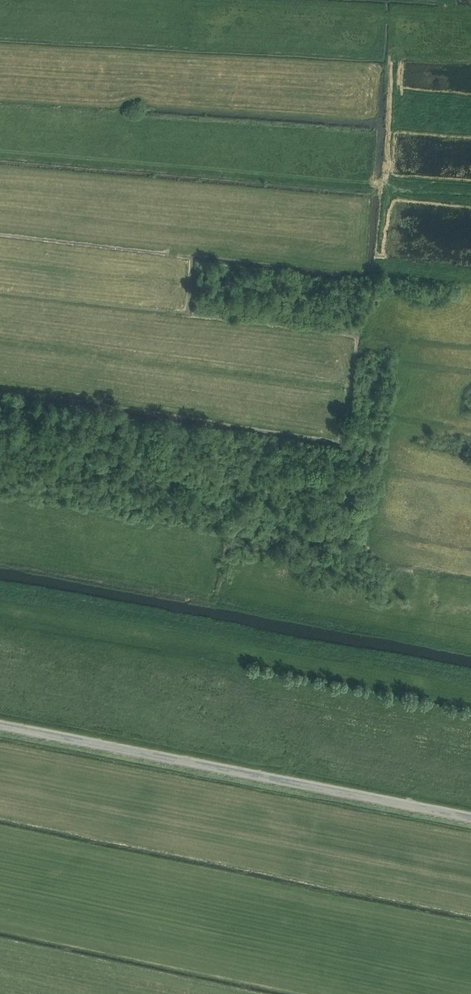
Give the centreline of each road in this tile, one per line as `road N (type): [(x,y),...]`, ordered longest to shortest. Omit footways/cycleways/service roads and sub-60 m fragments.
road 1 (unclassified): [(470,817),(0,725)]

